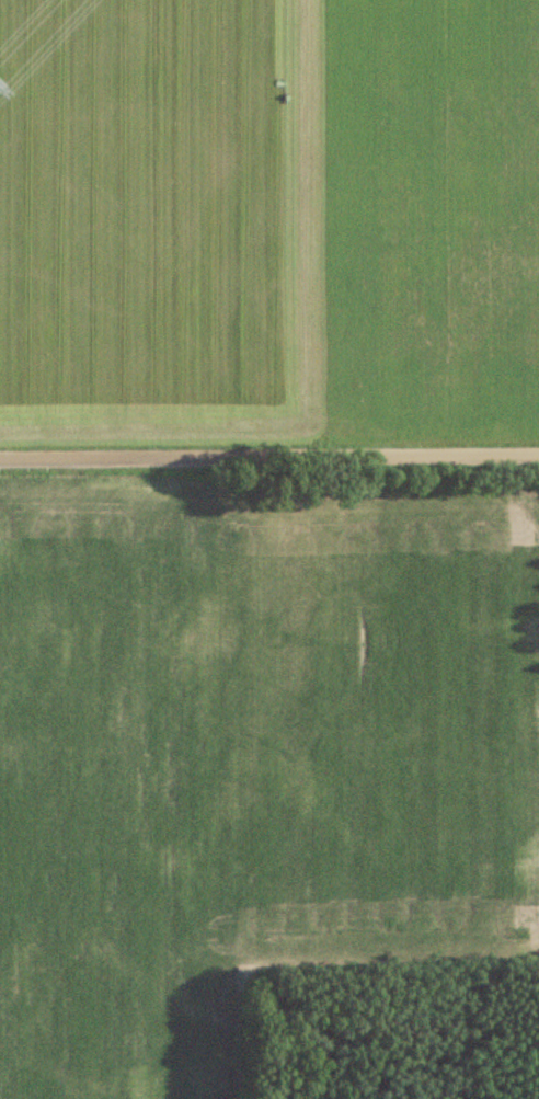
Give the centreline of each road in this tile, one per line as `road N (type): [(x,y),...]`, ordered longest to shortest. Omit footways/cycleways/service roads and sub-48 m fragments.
road 1 (residential): [(0,462),(538,457)]

